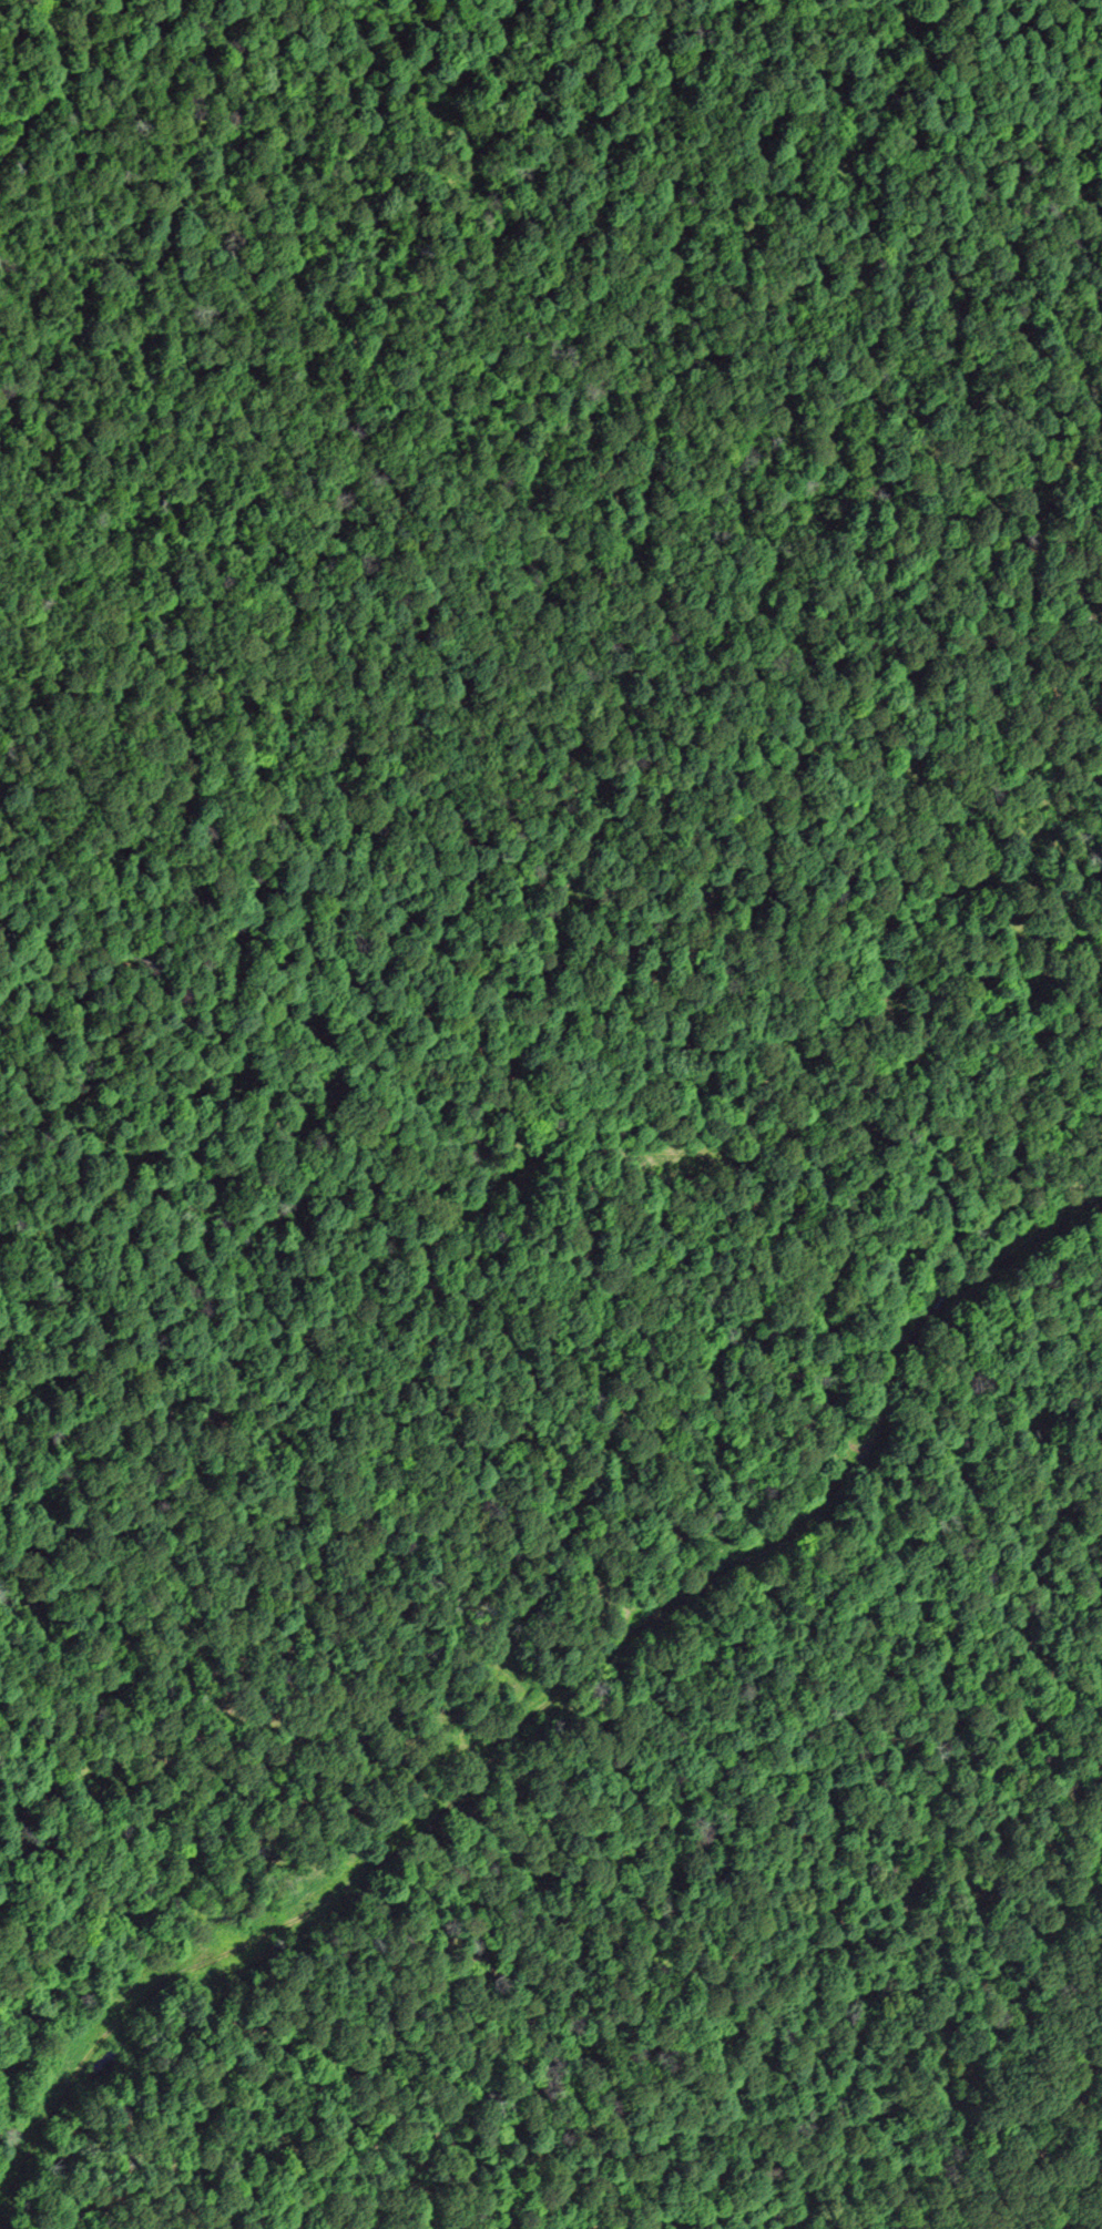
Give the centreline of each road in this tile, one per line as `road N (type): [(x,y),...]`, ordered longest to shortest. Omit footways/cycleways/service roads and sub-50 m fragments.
road 1 (track): [(0,2187),(90,2038),(162,1966),(265,1929),(399,1813),(460,1740),(830,1490),(976,1258),(1067,1190),(1101,1189)]

